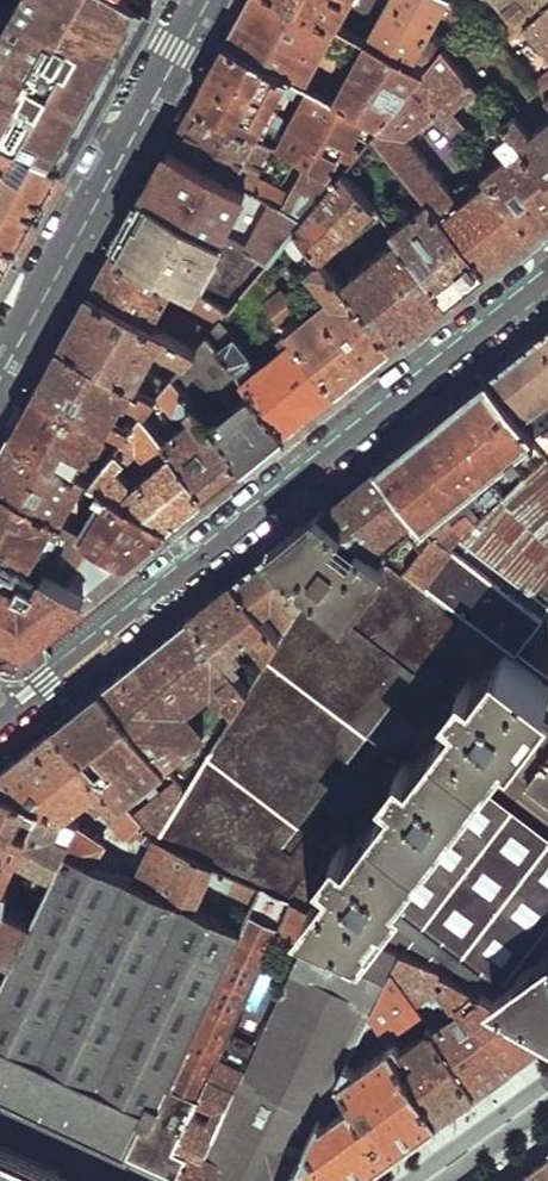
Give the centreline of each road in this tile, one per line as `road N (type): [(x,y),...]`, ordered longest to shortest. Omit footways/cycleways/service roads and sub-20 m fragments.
road 1 (residential): [(0,717),(547,276)]
road 2 (primary): [(208,0),(0,375)]
road 3 (residential): [(131,1180),(0,1118)]
road 4 (tertiary): [(432,1180),(547,1096)]

